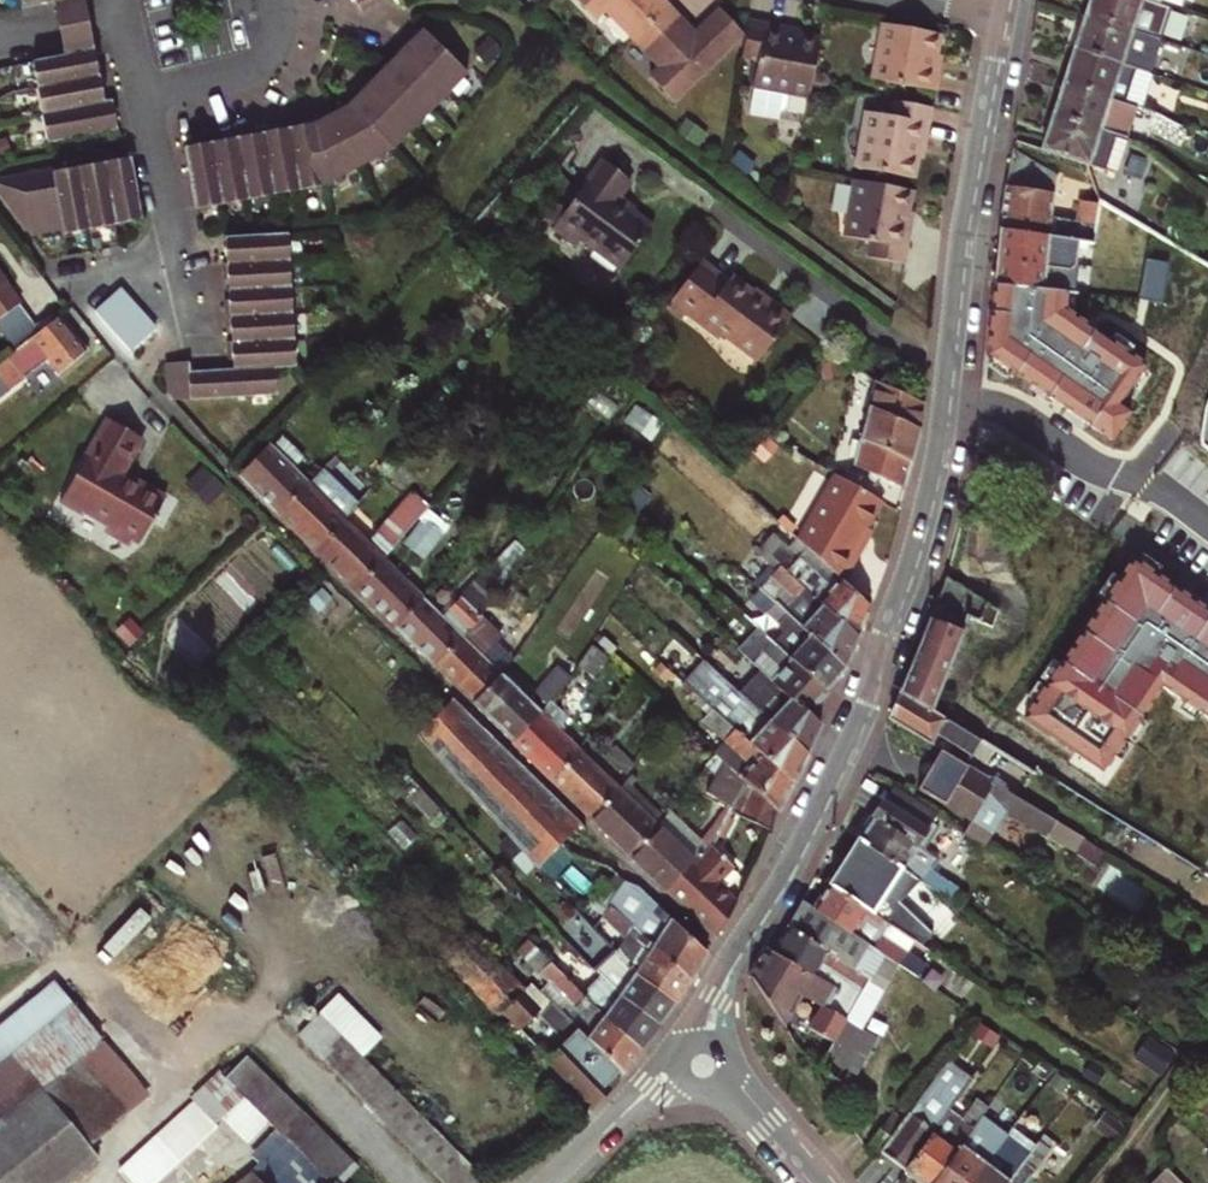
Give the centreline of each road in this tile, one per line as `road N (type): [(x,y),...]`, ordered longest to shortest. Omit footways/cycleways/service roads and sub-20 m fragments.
road 1 (residential): [(1000,8),(959,236),(924,509),(824,791),(707,991),(702,1060)]
road 2 (residential): [(195,341),(121,0)]
road 3 (residential): [(702,1060),(650,1087),(549,1182)]
road 4 (residential): [(702,1060),(822,1182)]

